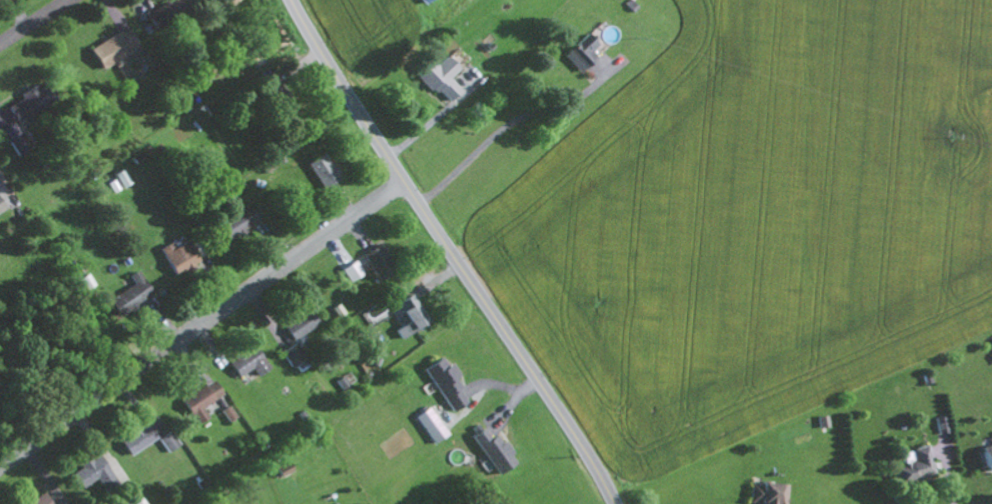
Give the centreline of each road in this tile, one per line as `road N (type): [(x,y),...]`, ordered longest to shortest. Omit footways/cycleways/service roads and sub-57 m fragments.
road 1 (secondary): [(614,503),(292,0)]
road 2 (residential): [(405,183),(0,469)]

